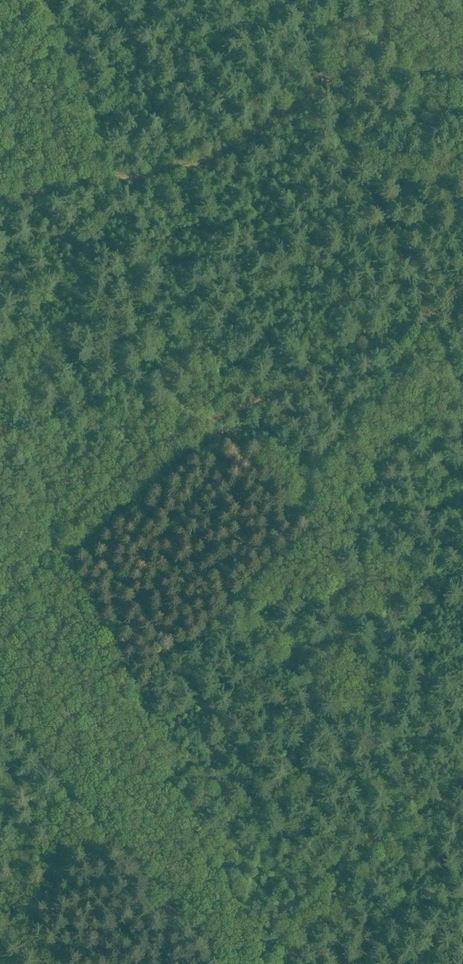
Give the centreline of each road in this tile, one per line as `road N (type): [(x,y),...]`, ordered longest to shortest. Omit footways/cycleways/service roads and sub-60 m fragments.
road 1 (track): [(462,300),(143,458),(85,508),(0,613)]
road 2 (track): [(326,87),(239,142),(167,172),(0,200)]
road 3 (track): [(214,963),(0,719)]
road 4 (track): [(264,952),(462,776)]
road 5 (track): [(418,0),(388,40),(326,87)]

